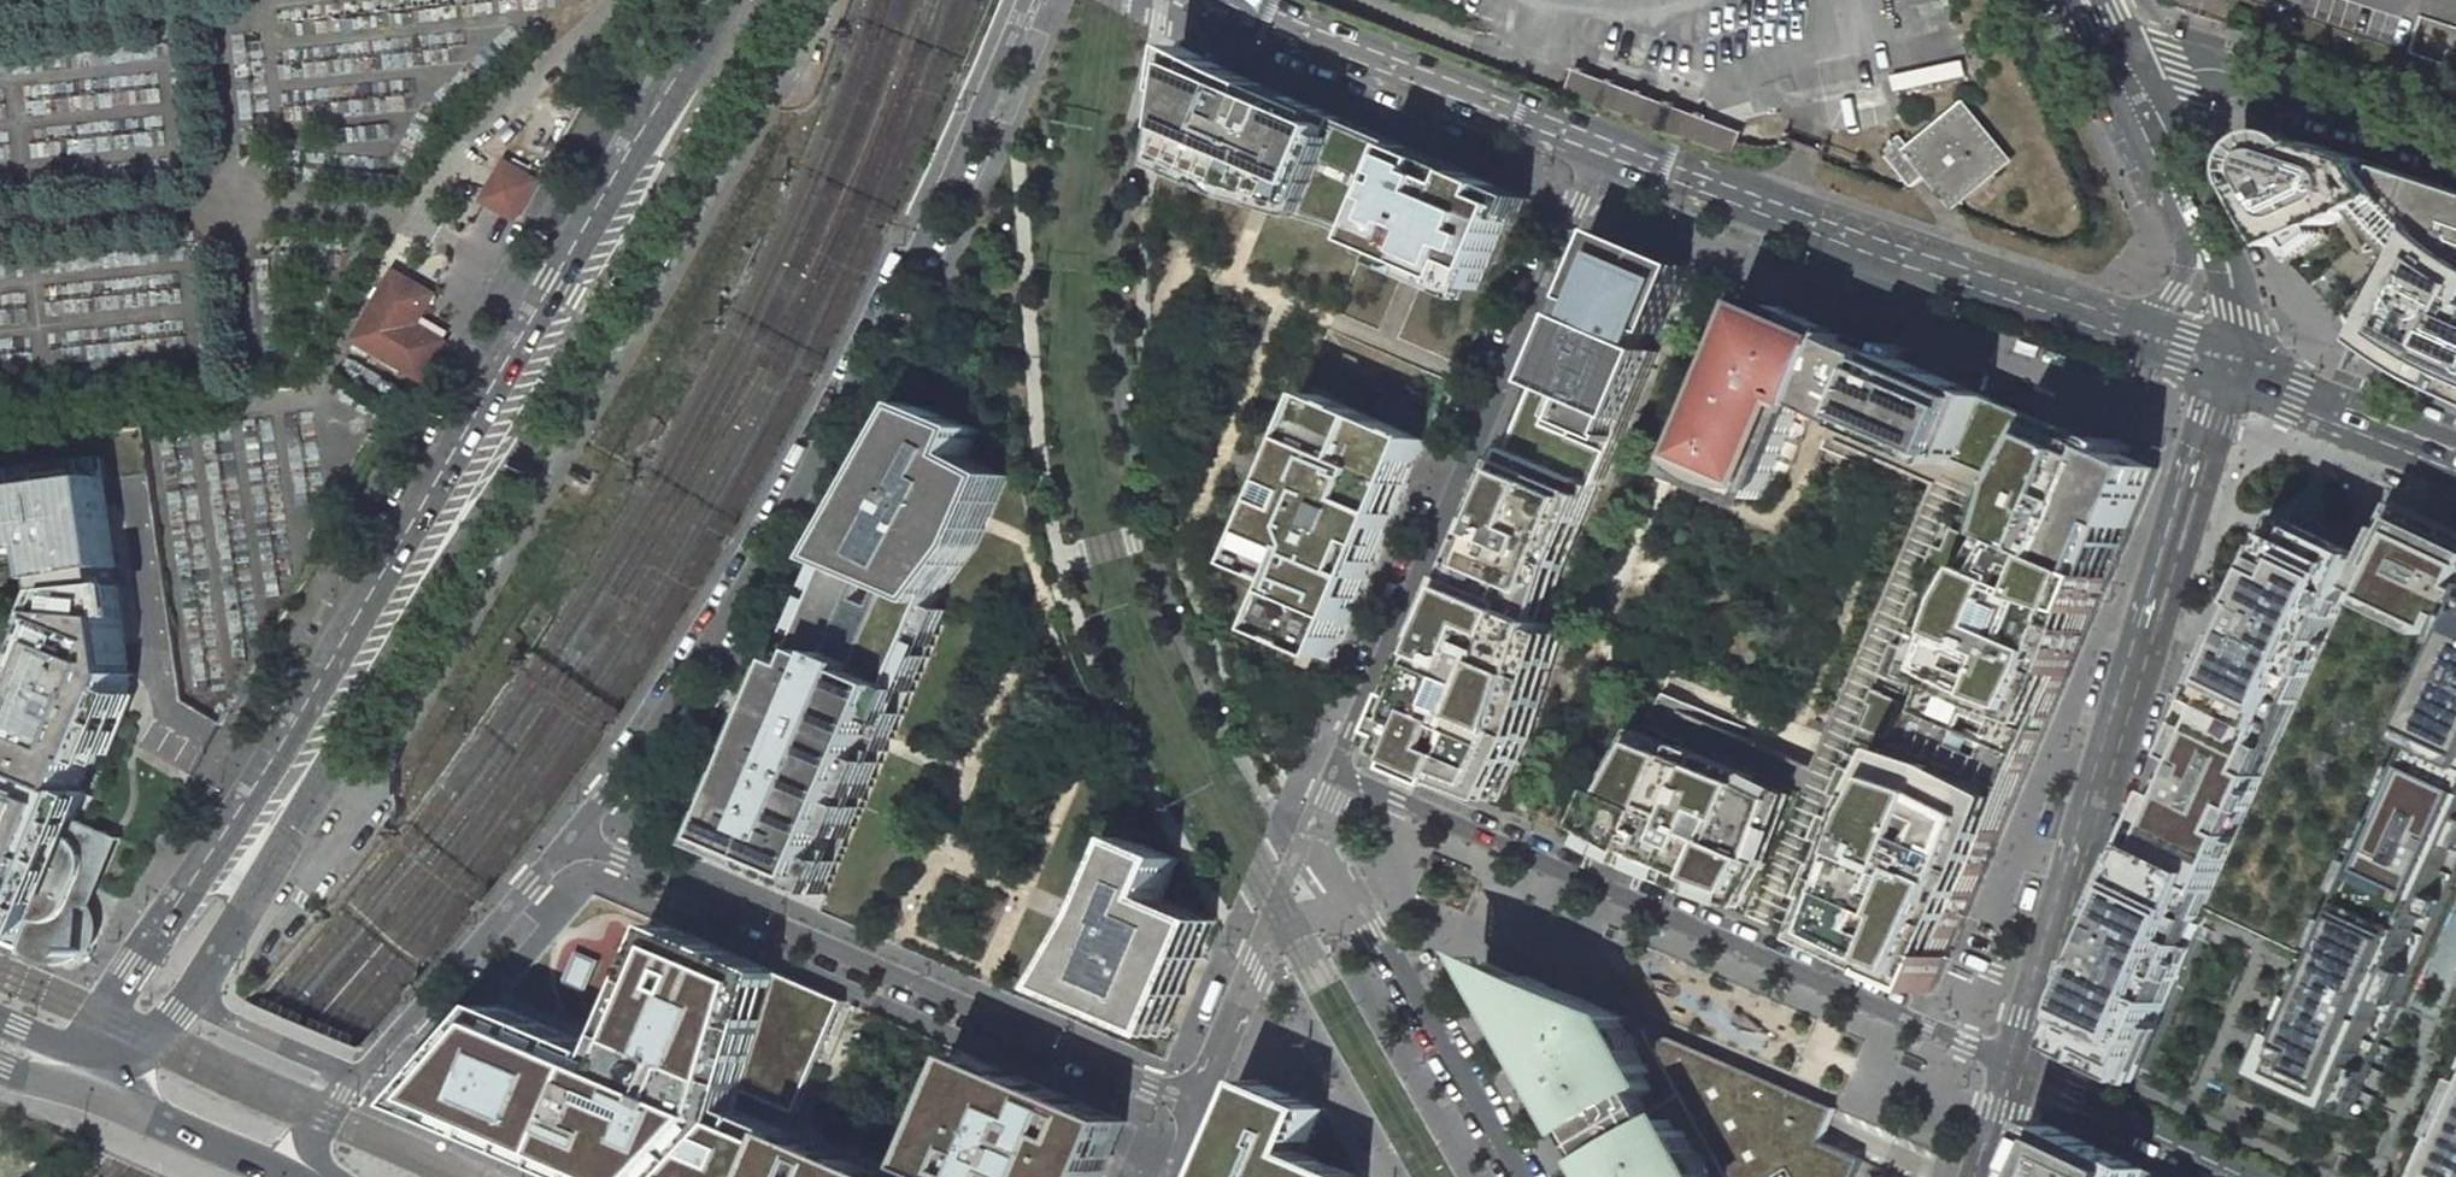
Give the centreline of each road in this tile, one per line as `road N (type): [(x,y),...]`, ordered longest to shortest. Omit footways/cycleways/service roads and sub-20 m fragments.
road 1 (primary): [(720,0),(294,739),(108,1009),(101,1053)]
road 2 (primary): [(191,999),(608,310),(771,0)]
road 3 (residential): [(1035,0),(925,255),(810,482),(639,763),(577,840)]
road 4 (residential): [(2014,1066),(1333,773)]
road 5 (residential): [(2014,1066),(2230,368)]
road 6 (residential): [(1604,147),(1333,773)]
road 7 (residential): [(1201,1105),(577,840)]
road 8 (primary): [(2127,329),(1604,147)]
road 9 (residential): [(1309,827),(1378,929),(1519,1176)]
road 10 (primary): [(1604,147),(1238,0)]
road 11 (residential): [(2130,95),(2205,68),(2455,147)]
road 12 (residential): [(577,840),(362,1078)]
road 13 (residential): [(1201,1105),(1309,827)]
road 14 (residential): [(2260,1176),(2014,1066)]
road 15 (primary): [(2455,462),(2230,368)]
road 16 (primary): [(111,1097),(299,1176)]
road 17 (residential): [(362,1078),(191,999)]
road 18 (residential): [(2181,210),(2216,264),(2230,368)]
road 19 (residential): [(2181,210),(2186,265),(2173,294),(2127,329)]
road 20 (residential): [(2130,95),(2181,210)]

